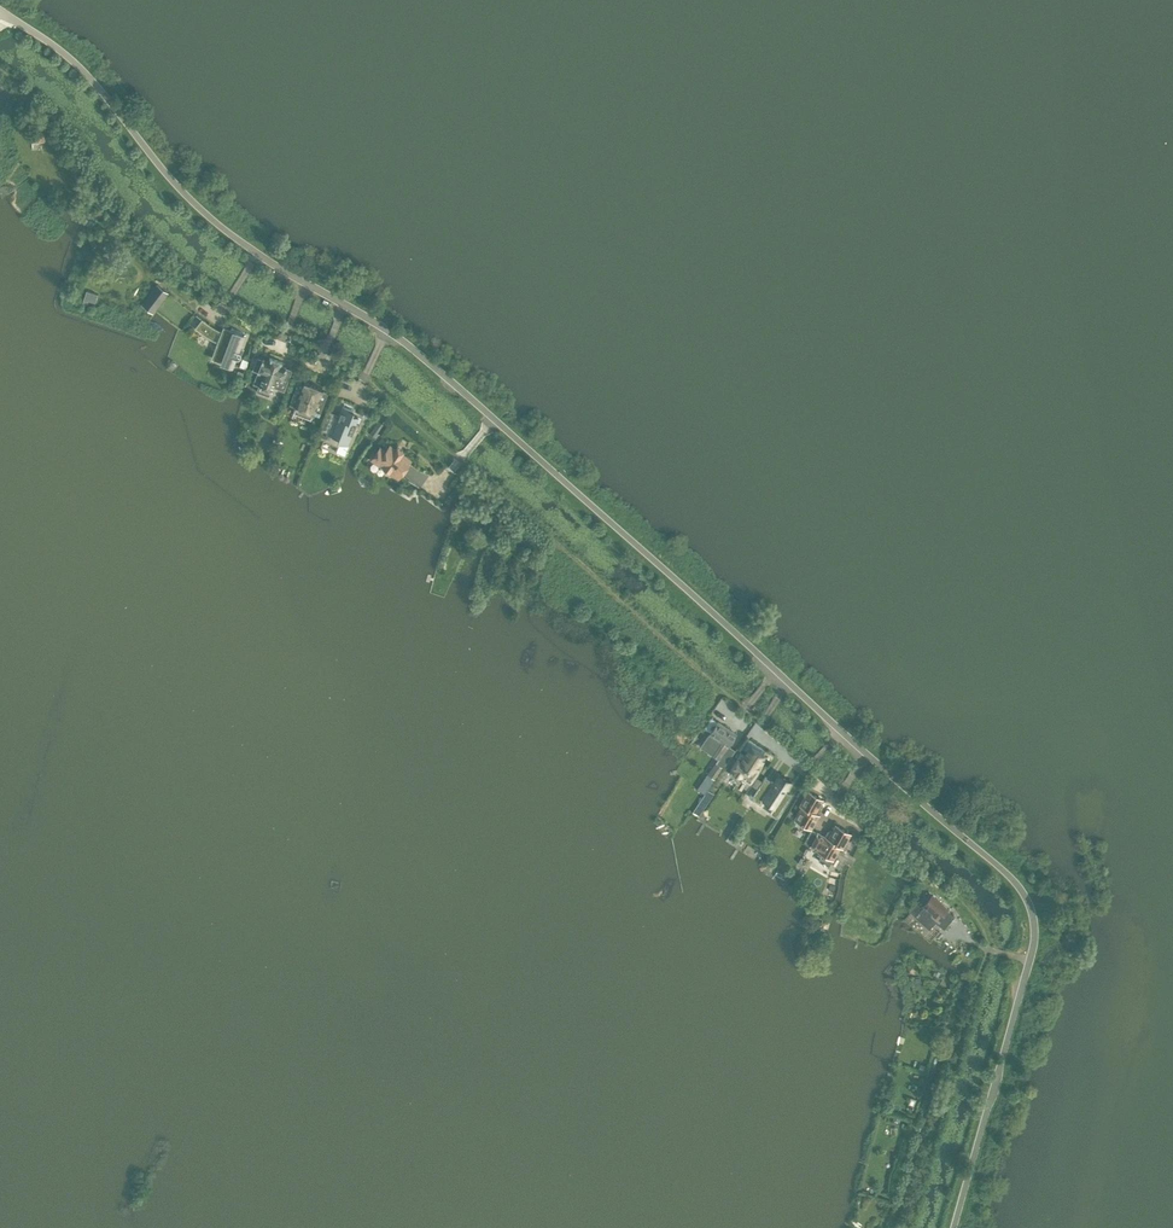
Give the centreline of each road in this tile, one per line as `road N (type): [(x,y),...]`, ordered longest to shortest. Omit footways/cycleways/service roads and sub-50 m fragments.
road 1 (unclassified): [(951,1227),(1033,942),(1019,886),(414,348),(221,227),(63,51),(11,20)]

